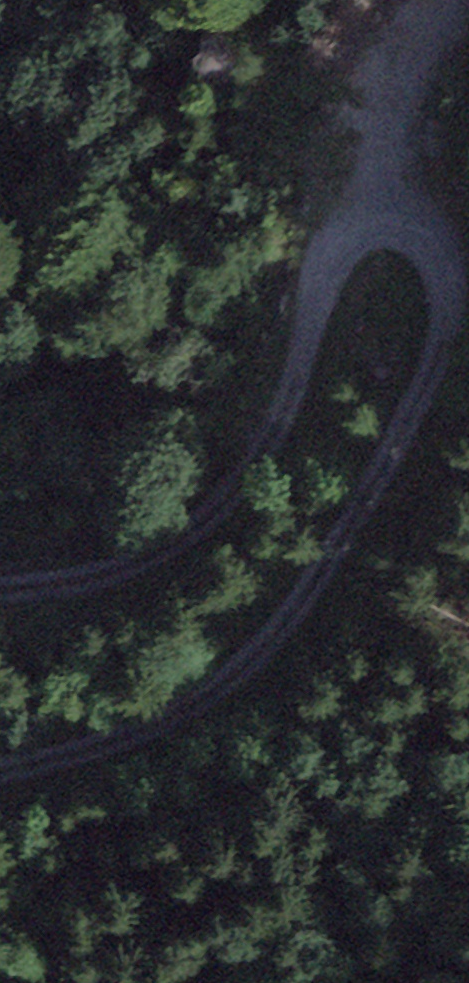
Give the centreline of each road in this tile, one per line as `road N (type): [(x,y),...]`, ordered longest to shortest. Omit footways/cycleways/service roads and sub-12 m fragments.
road 1 (track): [(0,581),(139,567),(198,535),(290,417),(366,218),(402,214),(452,241),(467,276),(433,397),(325,582),(263,657),(198,708),(106,754),(0,781)]
road 2 (track): [(366,218),(430,51),(466,0)]

